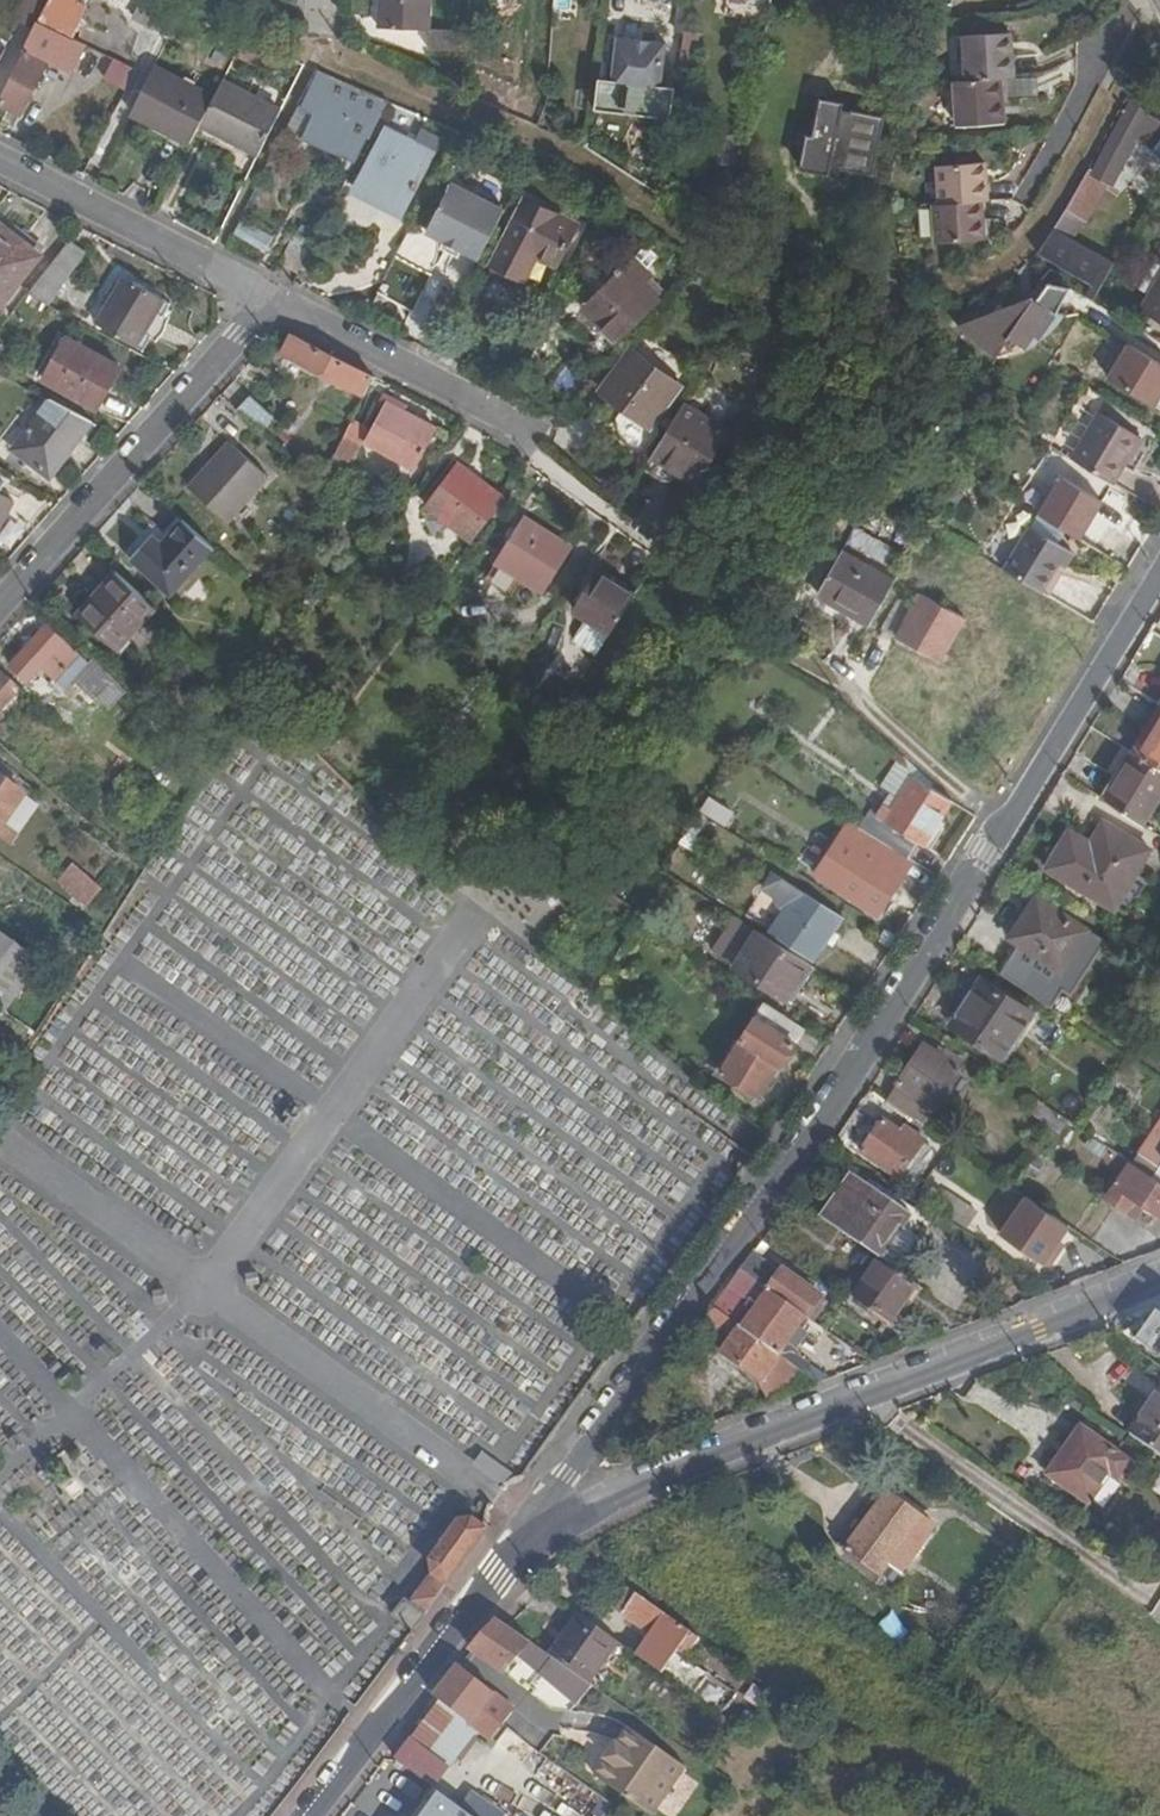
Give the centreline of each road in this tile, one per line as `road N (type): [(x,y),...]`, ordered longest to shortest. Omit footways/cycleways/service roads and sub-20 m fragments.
road 1 (residential): [(531,1549),(540,1517),(568,1474),(887,1018),(1159,572)]
road 2 (secondary): [(531,1549),(573,1514),(633,1484),(1159,1279)]
road 3 (residential): [(272,302),(0,604)]
road 4 (secondary): [(306,1815),(499,1576),(531,1549)]
road 5 (residential): [(0,162),(272,302)]
road 6 (residential): [(272,302),(540,437)]

